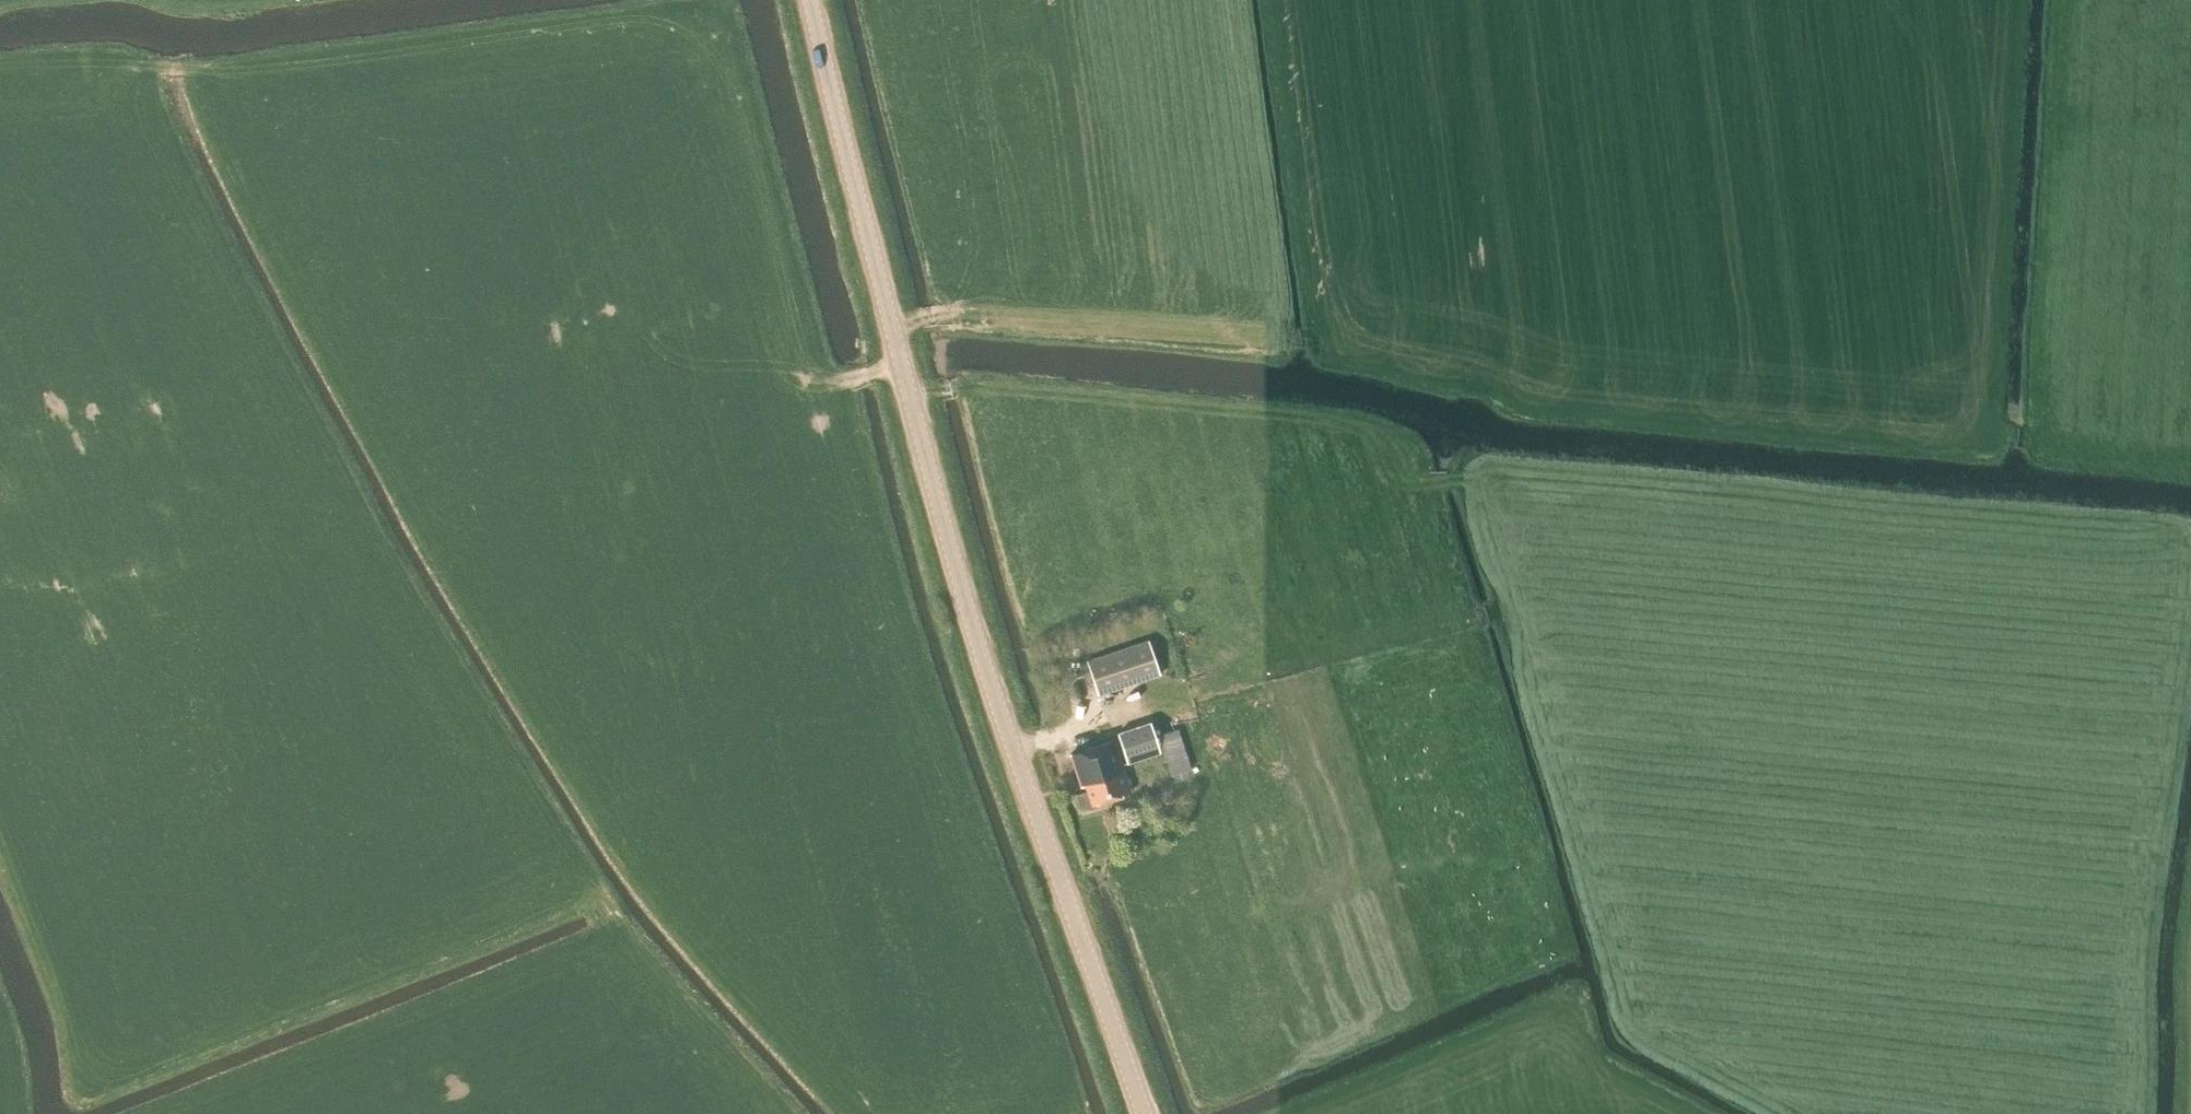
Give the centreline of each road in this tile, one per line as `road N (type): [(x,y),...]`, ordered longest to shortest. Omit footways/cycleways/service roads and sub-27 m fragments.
road 1 (secondary): [(1143,1113),(976,648),(810,0)]

